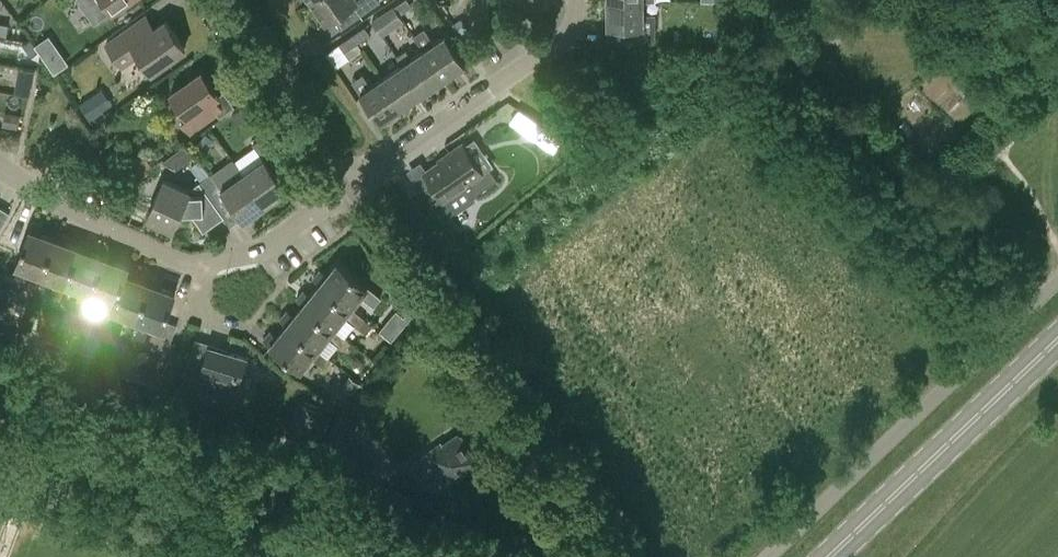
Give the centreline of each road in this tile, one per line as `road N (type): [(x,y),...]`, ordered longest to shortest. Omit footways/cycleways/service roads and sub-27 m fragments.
road 1 (unclassified): [(415,556),(0,402)]
road 2 (unclassified): [(768,556),(1057,281)]
road 3 (primary): [(827,556),(1057,340)]
road 4 (residential): [(352,190),(556,43),(578,0)]
road 5 (residential): [(352,190),(219,0)]
road 6 (residential): [(0,164),(175,260),(204,266)]
road 7 (residential): [(204,266),(264,249),(352,190)]

